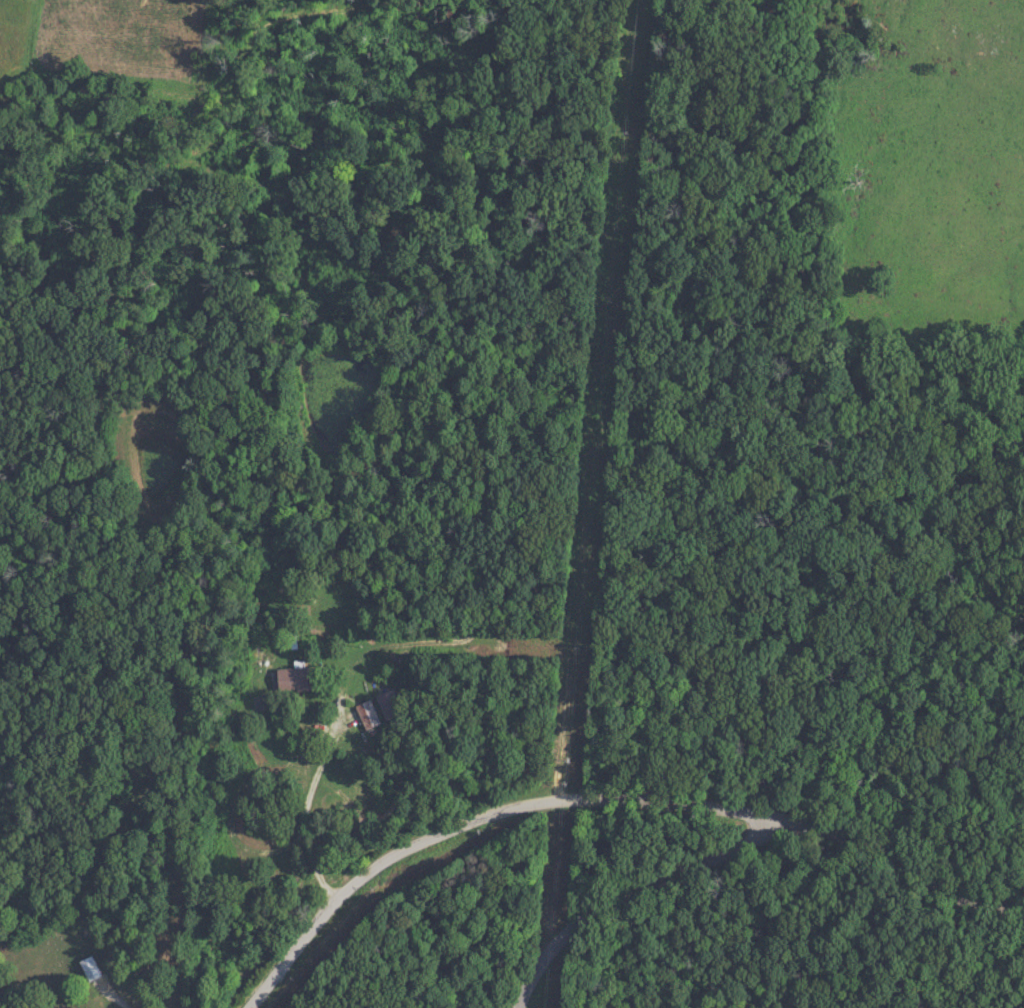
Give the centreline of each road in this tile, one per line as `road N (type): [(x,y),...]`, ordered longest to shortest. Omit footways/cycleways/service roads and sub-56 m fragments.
road 1 (residential): [(262,1007),(313,936),(423,842),(662,790),(820,812),(1023,889)]
road 2 (residential): [(523,1007),(550,953),(820,812)]

